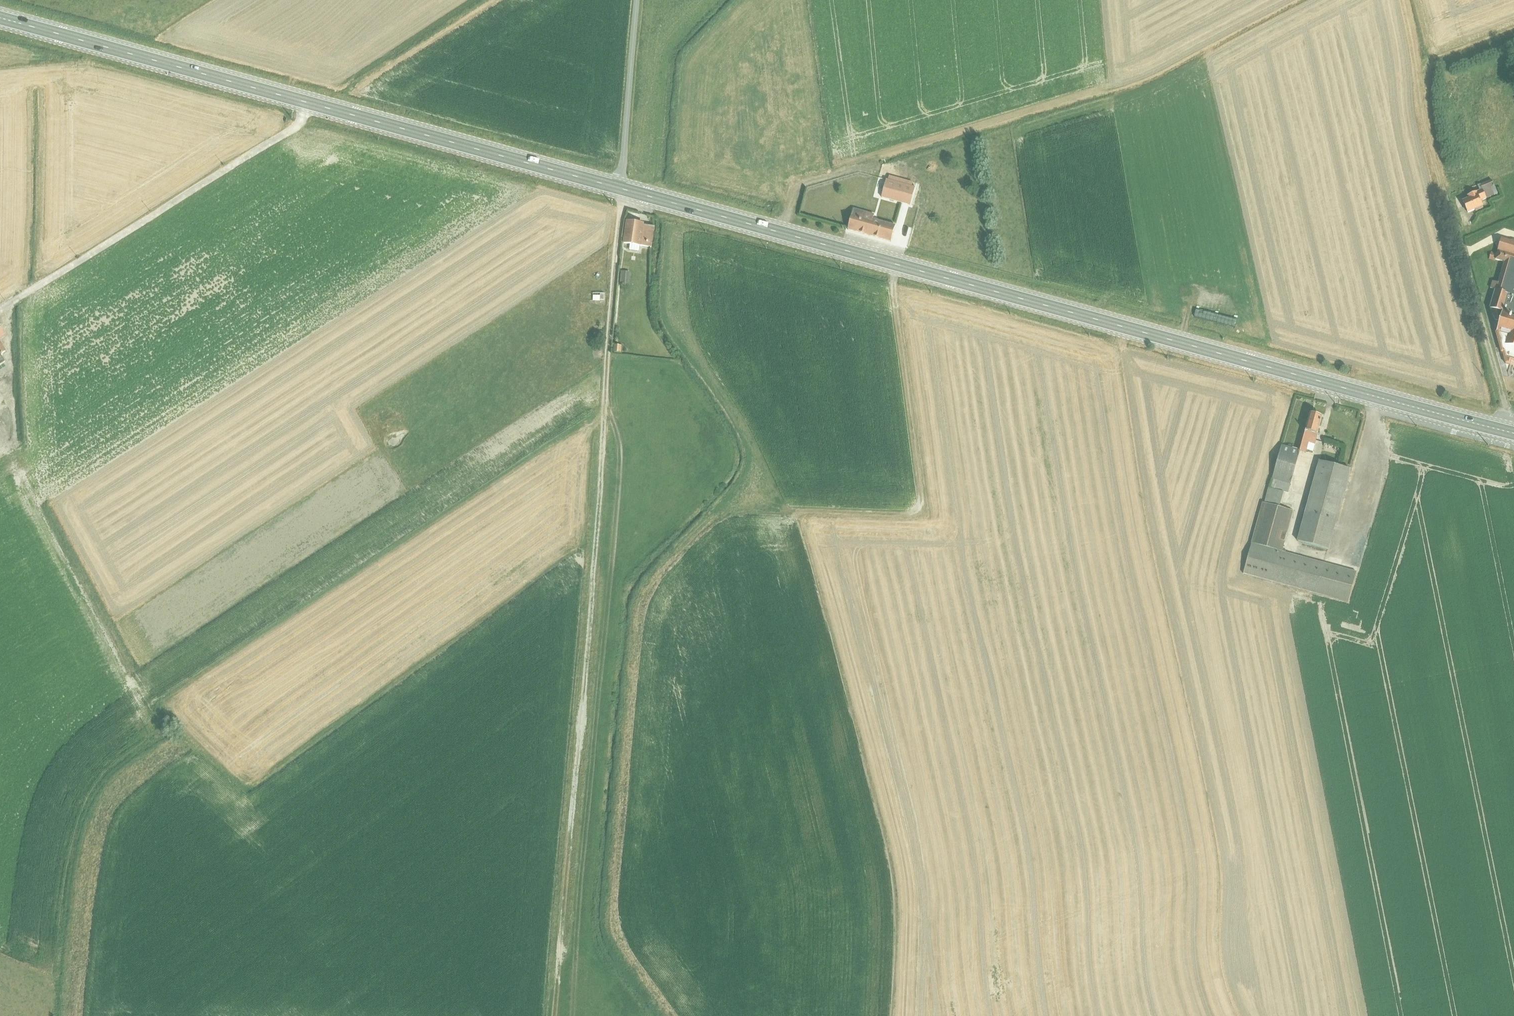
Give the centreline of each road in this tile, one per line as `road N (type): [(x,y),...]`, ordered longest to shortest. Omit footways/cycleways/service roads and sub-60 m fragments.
road 1 (primary): [(622,189),(1513,433)]
road 2 (track): [(546,1015),(622,189)]
road 3 (primary): [(0,18),(622,189)]
road 4 (track): [(1503,431),(1507,406),(1444,195)]
road 5 (unclassified): [(637,0),(622,189)]

